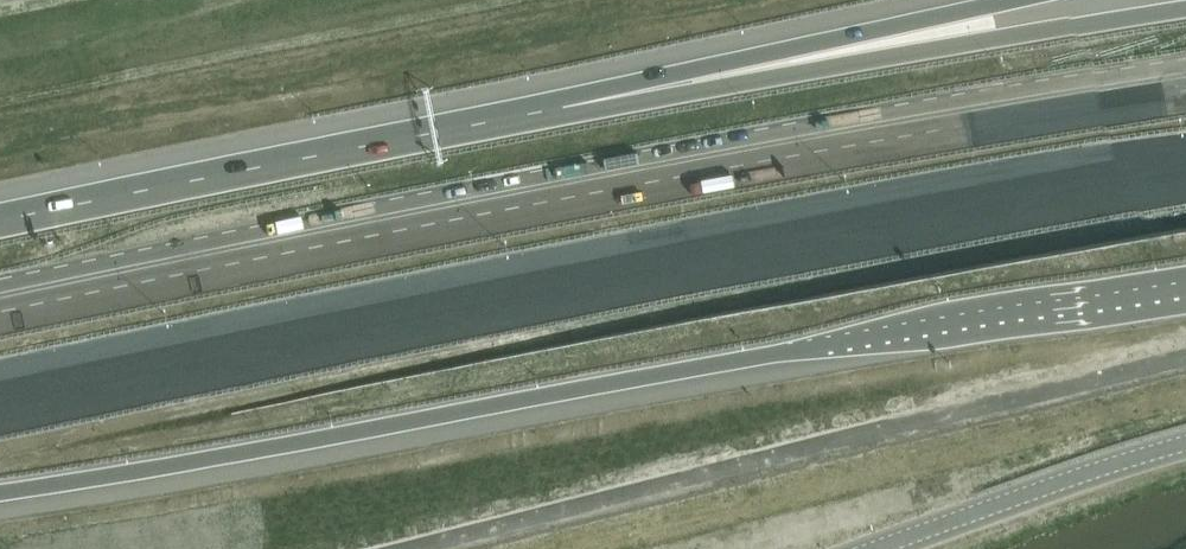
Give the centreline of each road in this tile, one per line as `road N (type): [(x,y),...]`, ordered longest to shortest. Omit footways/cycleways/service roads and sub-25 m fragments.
road 1 (motorway): [(0,403),(753,250),(1185,181)]
road 2 (motorway): [(1185,79),(300,233),(0,299)]
road 3 (motorway): [(0,491),(1185,289)]
road 4 (motorway): [(1185,8),(541,112)]
road 5 (motorway): [(541,112),(0,222)]
road 6 (motorway): [(1032,0),(541,112)]
road 7 (tertiary): [(1185,446),(882,548)]

